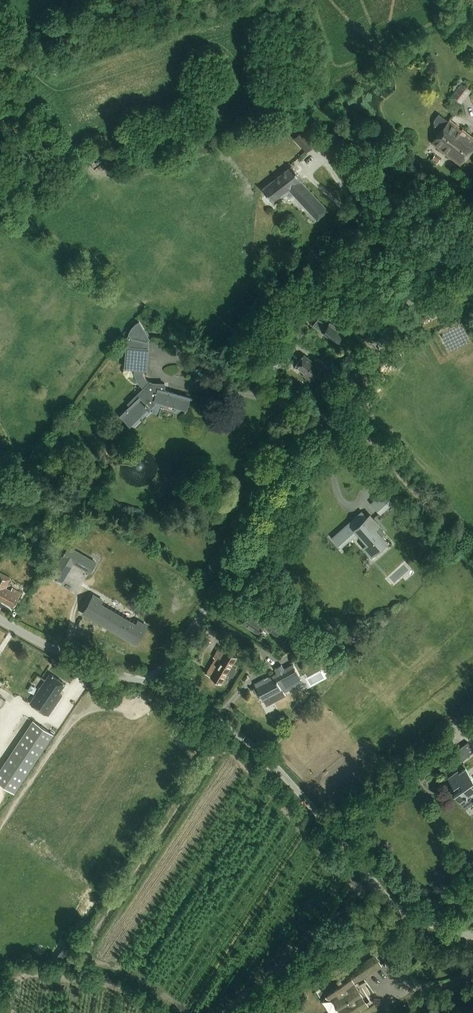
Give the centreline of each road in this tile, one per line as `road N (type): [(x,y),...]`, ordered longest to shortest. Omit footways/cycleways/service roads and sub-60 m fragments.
road 1 (unclassified): [(157,686),(350,387),(472,225)]
road 2 (unclassified): [(472,936),(402,911),(262,752),(157,686)]
road 3 (track): [(241,1012),(356,928),(374,881)]
road 4 (unclassified): [(157,686),(80,662),(0,620)]

